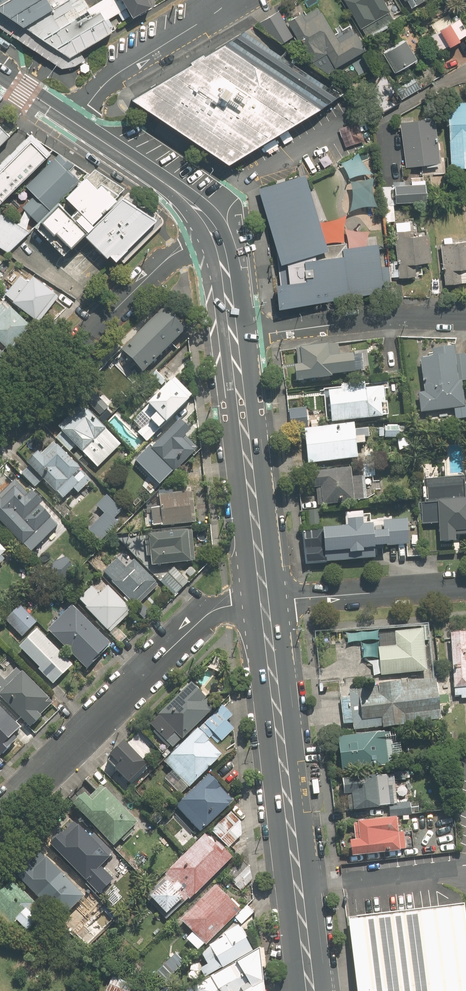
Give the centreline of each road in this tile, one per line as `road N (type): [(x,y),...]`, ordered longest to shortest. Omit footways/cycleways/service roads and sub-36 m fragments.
road 1 (secondary): [(265,601),(313,990)]
road 2 (residential): [(0,817),(203,619),(232,604),(265,601)]
road 3 (residential): [(0,416),(205,220)]
road 4 (secondary): [(234,337),(265,601)]
road 5 (residential): [(234,337),(391,316),(465,317)]
road 6 (residential): [(265,601),(465,586)]
road 7 (residential): [(233,0),(109,78),(82,121)]
road 8 (secondary): [(82,121),(175,184),(205,220)]
road 9 (secondary): [(205,220),(234,337)]

